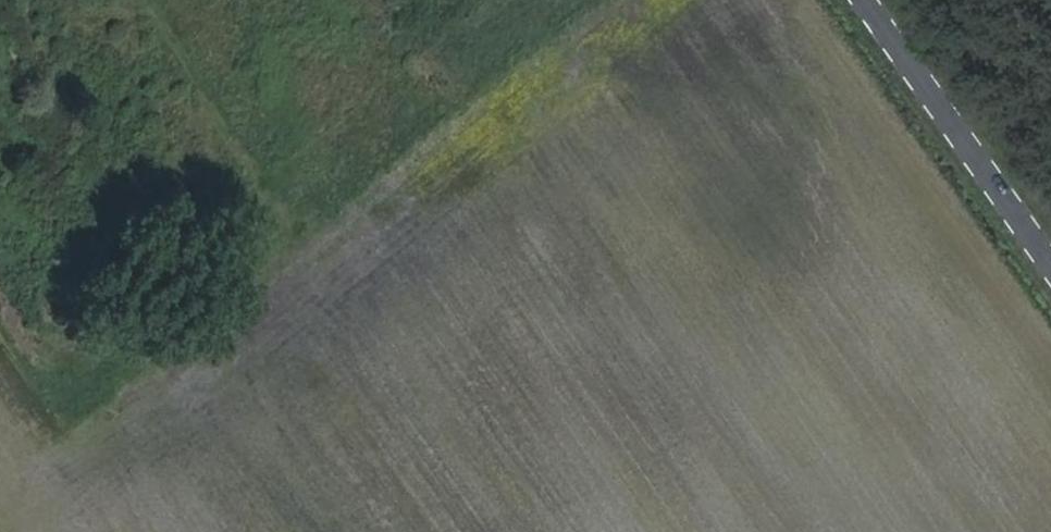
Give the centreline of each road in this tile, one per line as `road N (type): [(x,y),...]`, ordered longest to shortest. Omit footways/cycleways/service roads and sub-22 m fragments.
road 1 (unclassified): [(868,0),(1050,258)]

